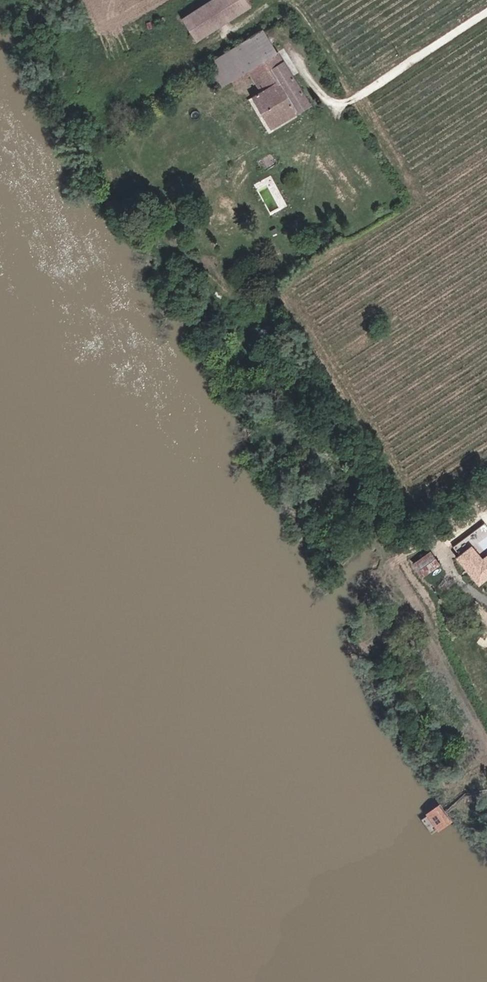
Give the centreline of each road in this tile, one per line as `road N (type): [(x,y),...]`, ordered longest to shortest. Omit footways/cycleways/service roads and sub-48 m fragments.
road 1 (residential): [(267,10),(311,77),(344,102),(486,14)]
road 2 (track): [(366,92),(286,3),(195,55)]
road 3 (track): [(443,587),(424,609),(426,623),(486,739)]
road 4 (track): [(344,102),(285,146),(254,142),(241,120)]

